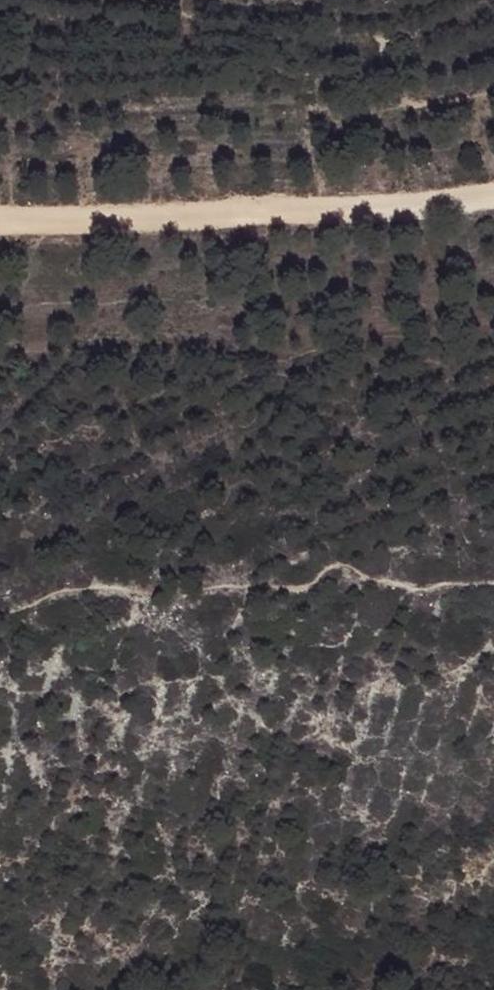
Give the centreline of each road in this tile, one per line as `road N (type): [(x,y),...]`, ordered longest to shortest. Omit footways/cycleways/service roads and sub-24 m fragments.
road 1 (track): [(493,204),(0,222)]

